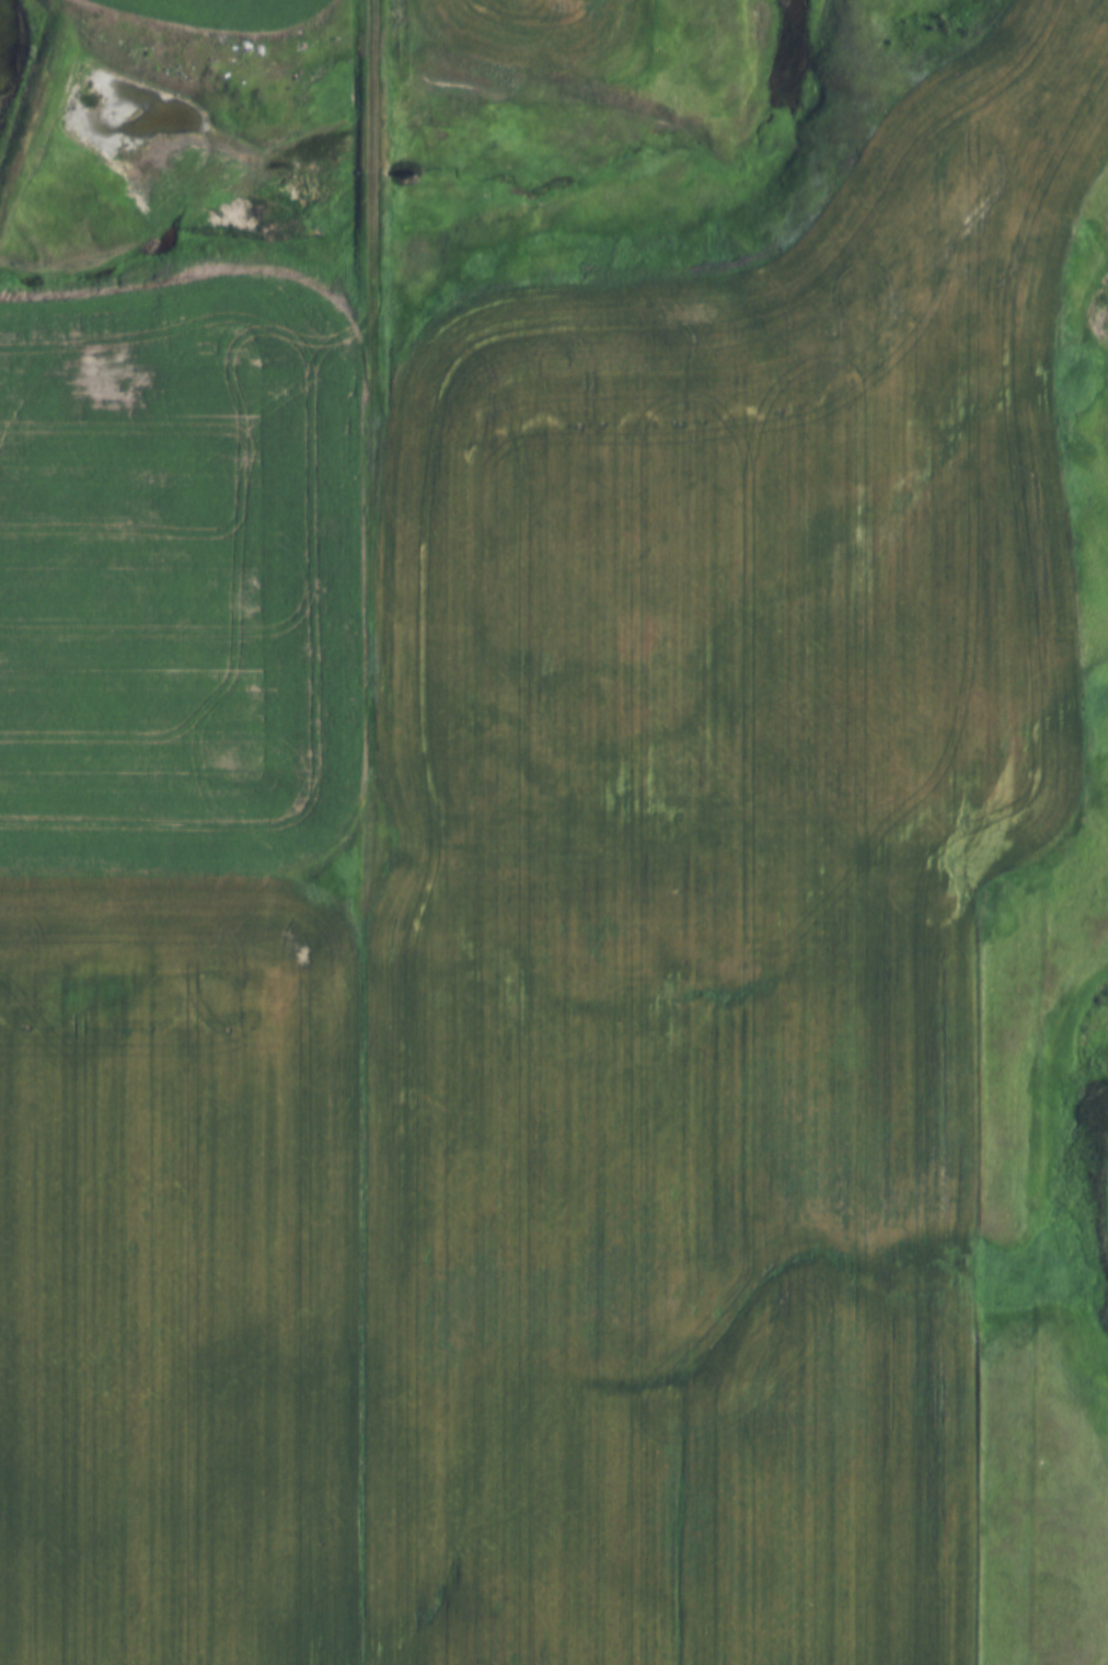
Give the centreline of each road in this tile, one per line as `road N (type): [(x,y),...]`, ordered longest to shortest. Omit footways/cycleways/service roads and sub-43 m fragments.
road 1 (track): [(368,1664),(371,0)]

